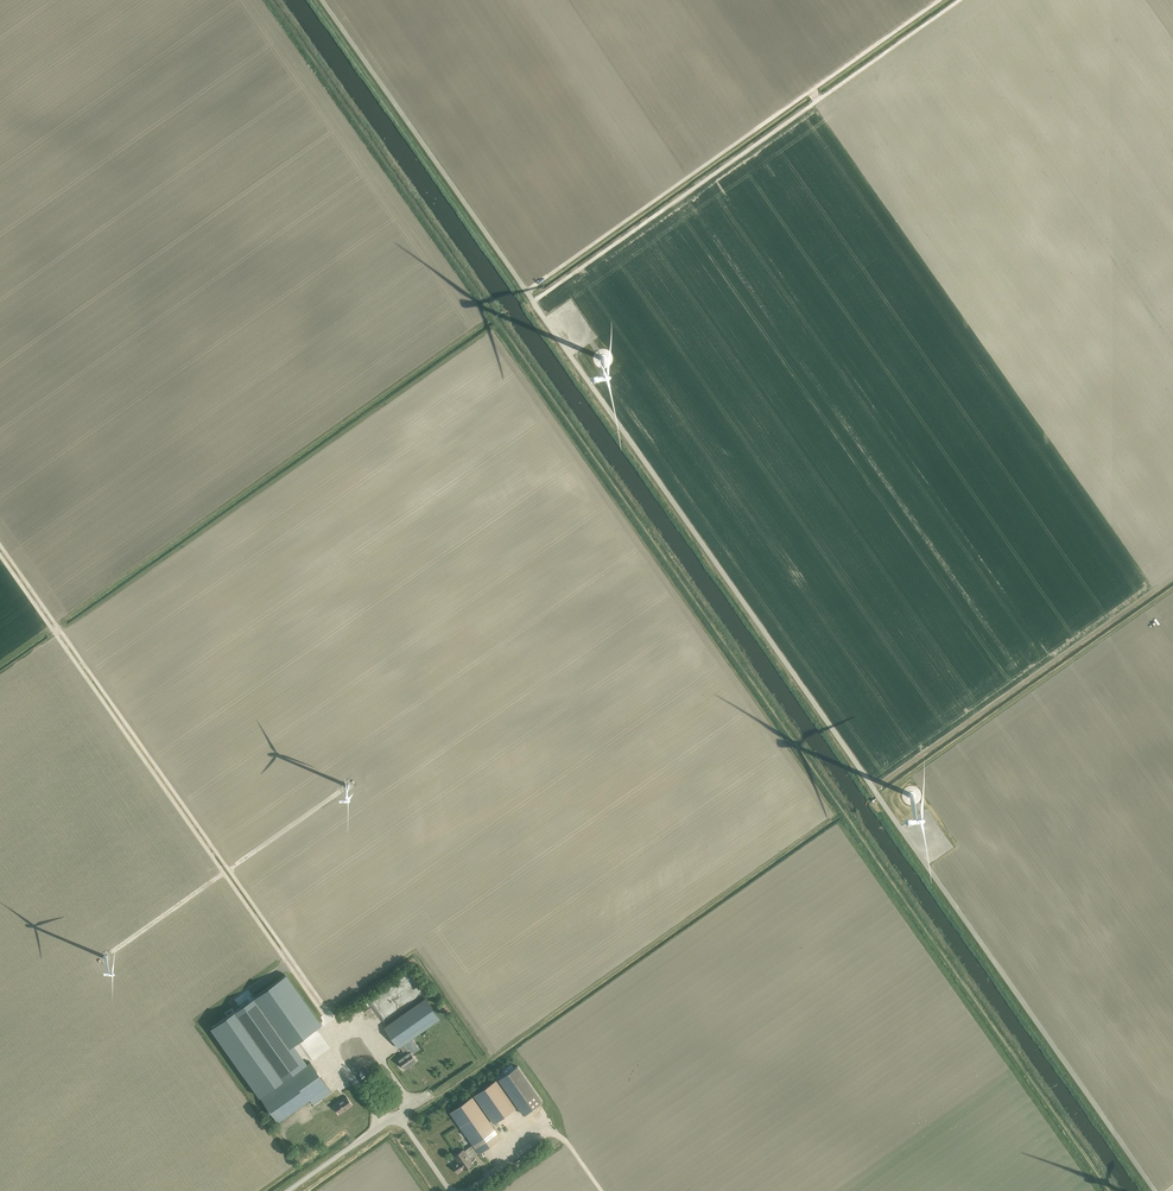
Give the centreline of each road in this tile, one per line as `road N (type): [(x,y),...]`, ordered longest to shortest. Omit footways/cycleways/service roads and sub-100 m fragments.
road 1 (residential): [(286,1190),(426,1093)]

